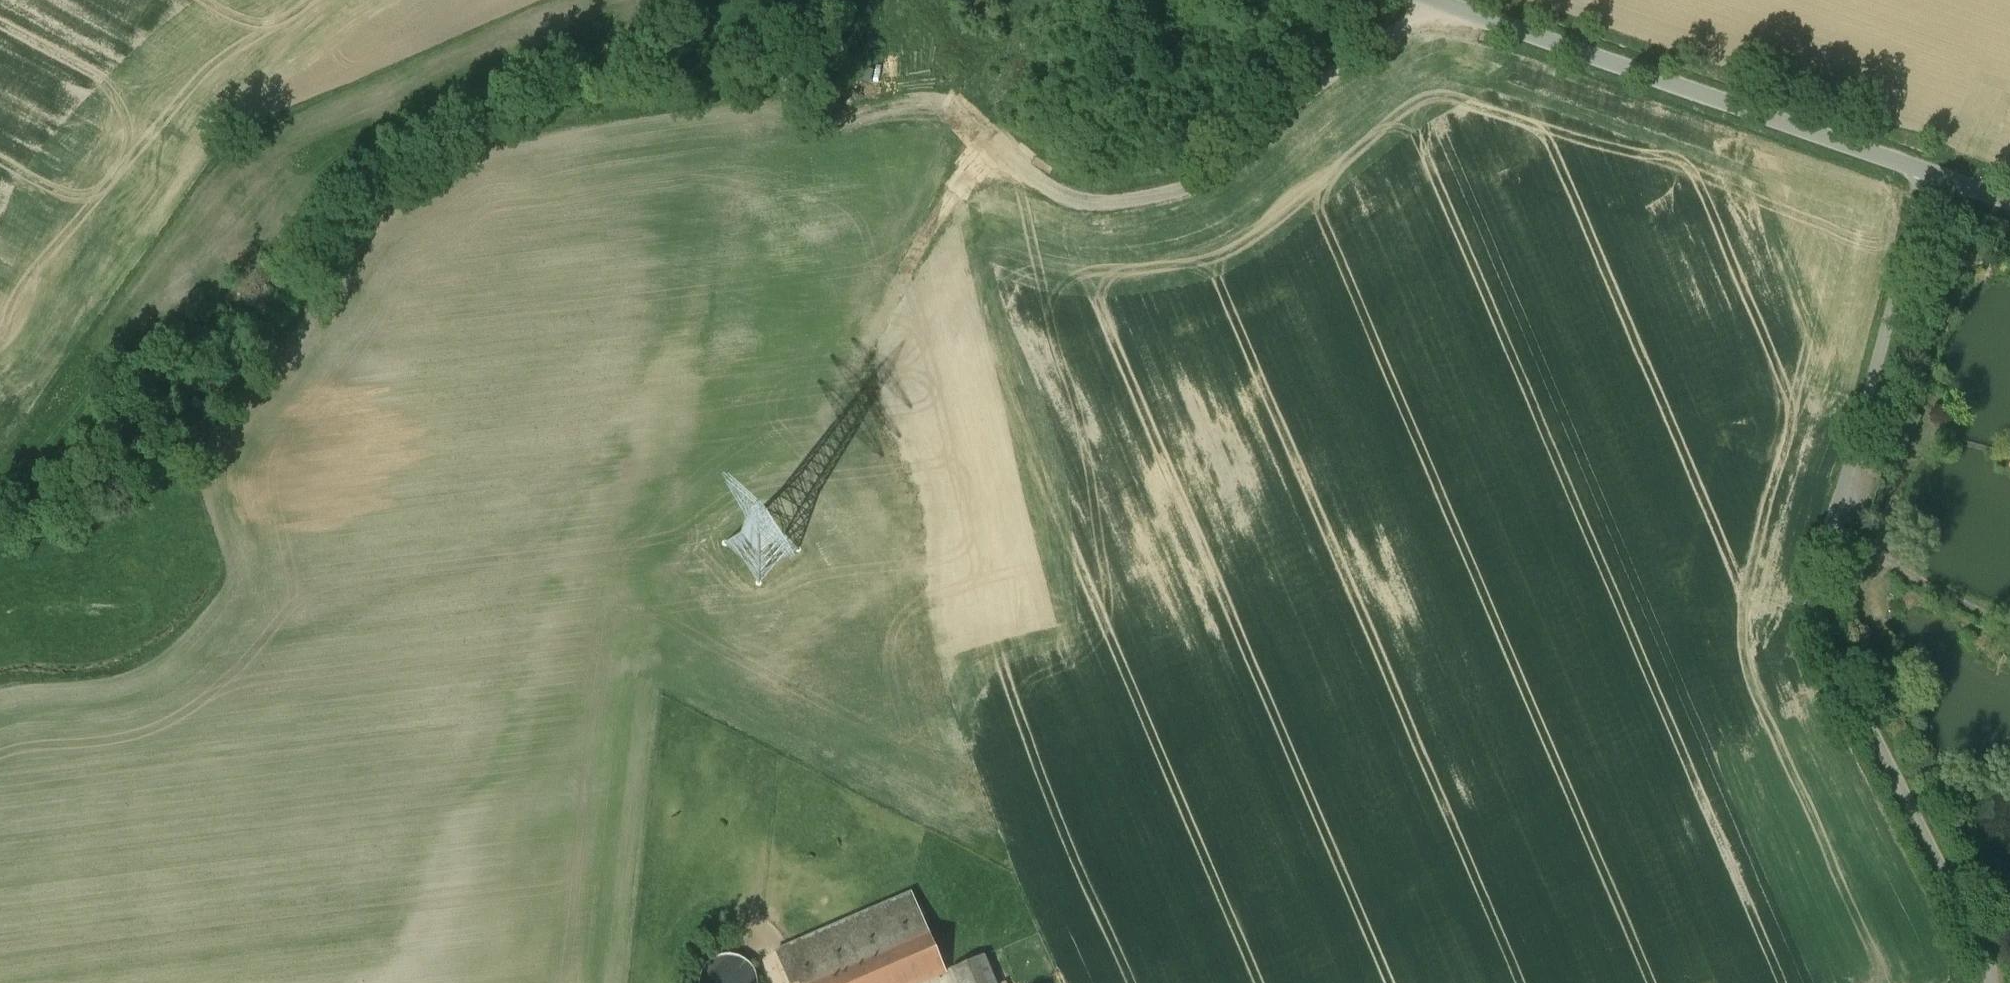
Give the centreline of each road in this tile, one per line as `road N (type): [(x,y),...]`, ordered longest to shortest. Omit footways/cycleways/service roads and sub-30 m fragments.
road 1 (residential): [(1937,175),(1834,524),(1819,610),(1868,730),(1992,982)]
road 2 (track): [(1408,0),(1396,21),(1204,177),(1083,210),(1033,181),(969,108),(932,95),(822,110),(766,46),(742,0)]
road 3 (tertiary): [(1437,0),(1937,175)]

